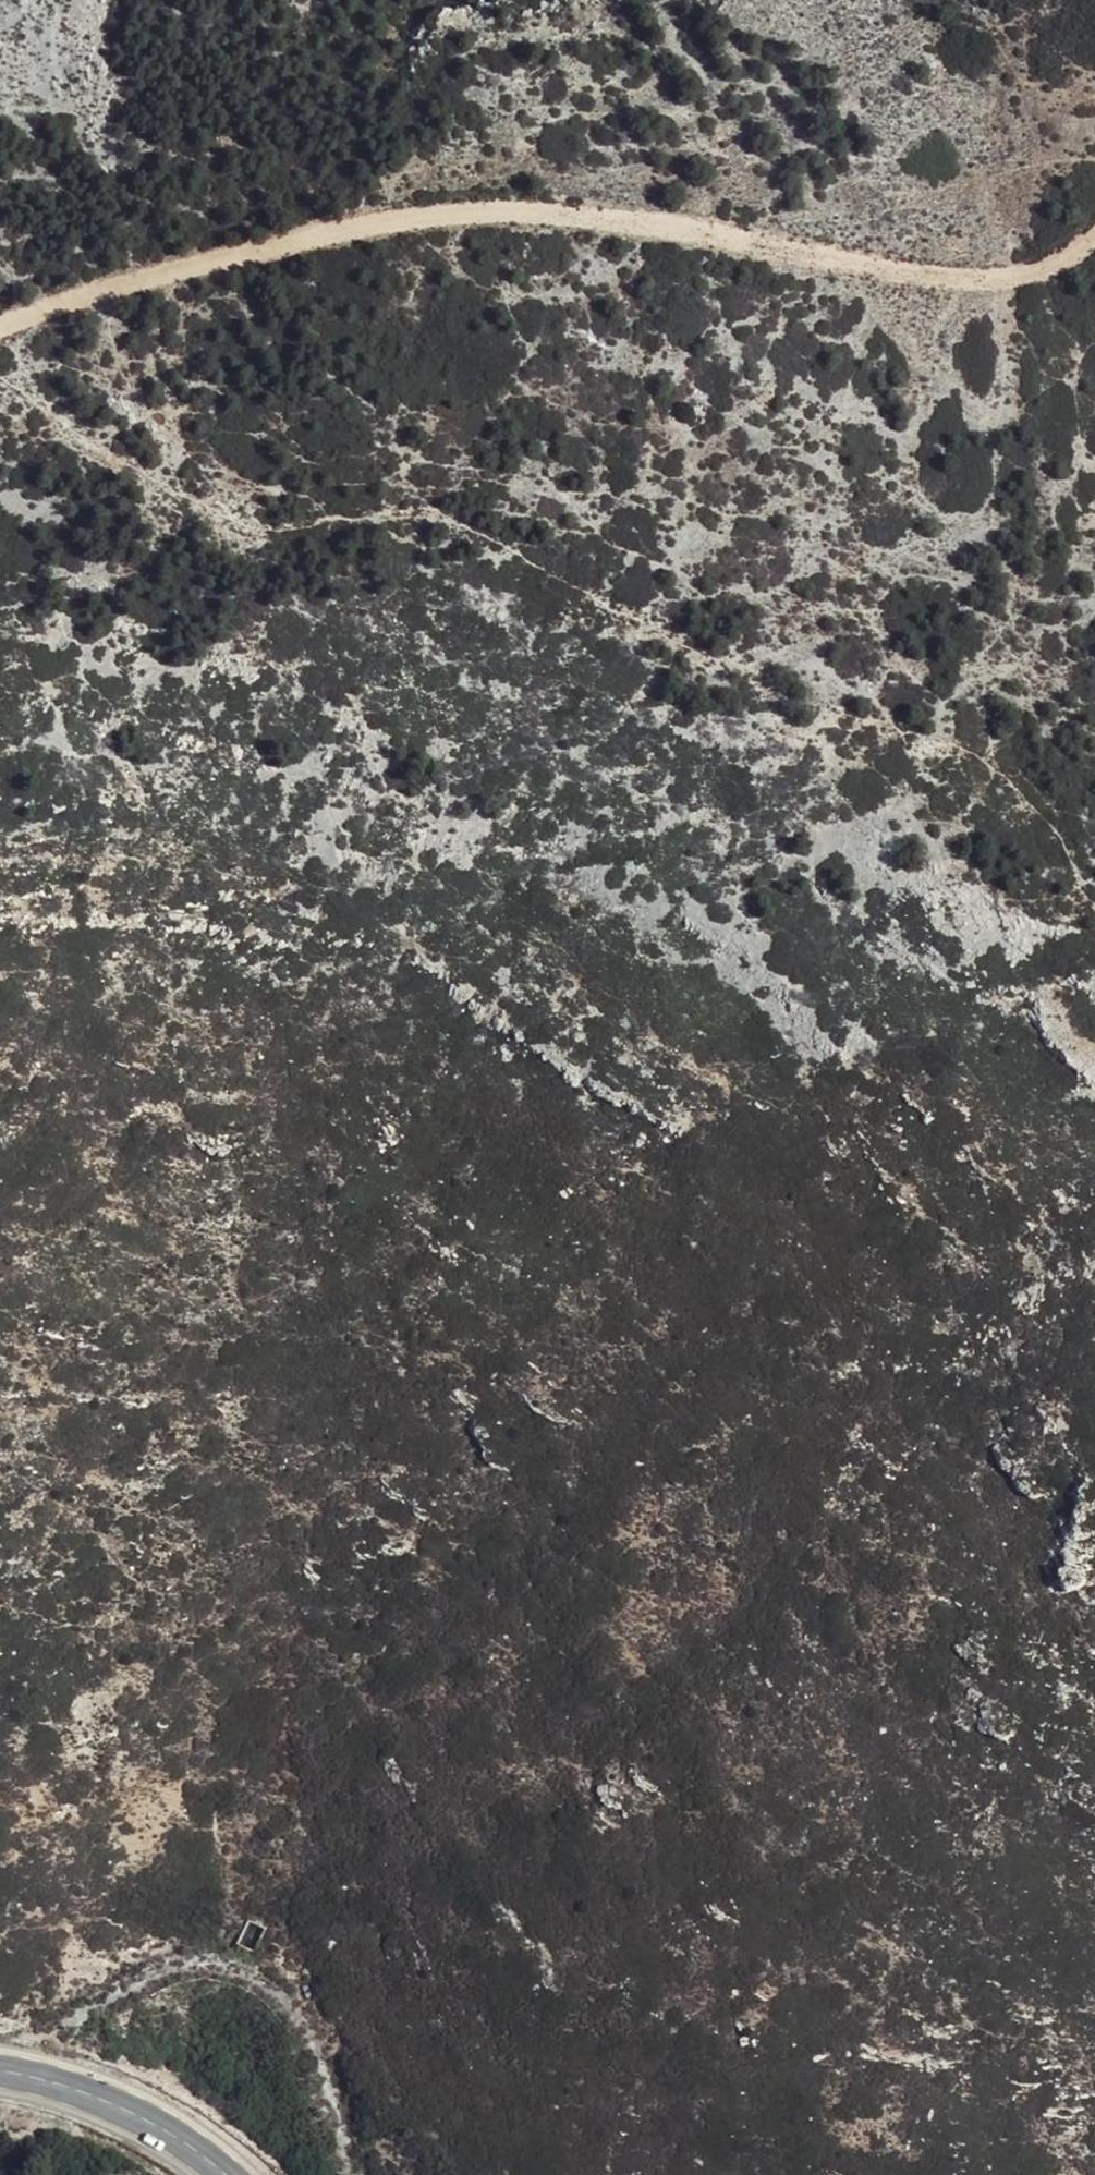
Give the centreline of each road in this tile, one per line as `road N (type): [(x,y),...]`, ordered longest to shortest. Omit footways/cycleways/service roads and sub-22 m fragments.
road 1 (track): [(1094,235),(1037,279),(956,288),(626,226),(506,220),(381,228),(252,256),(0,329)]
road 2 (primary): [(224,2174),(138,2117),(0,2073)]

